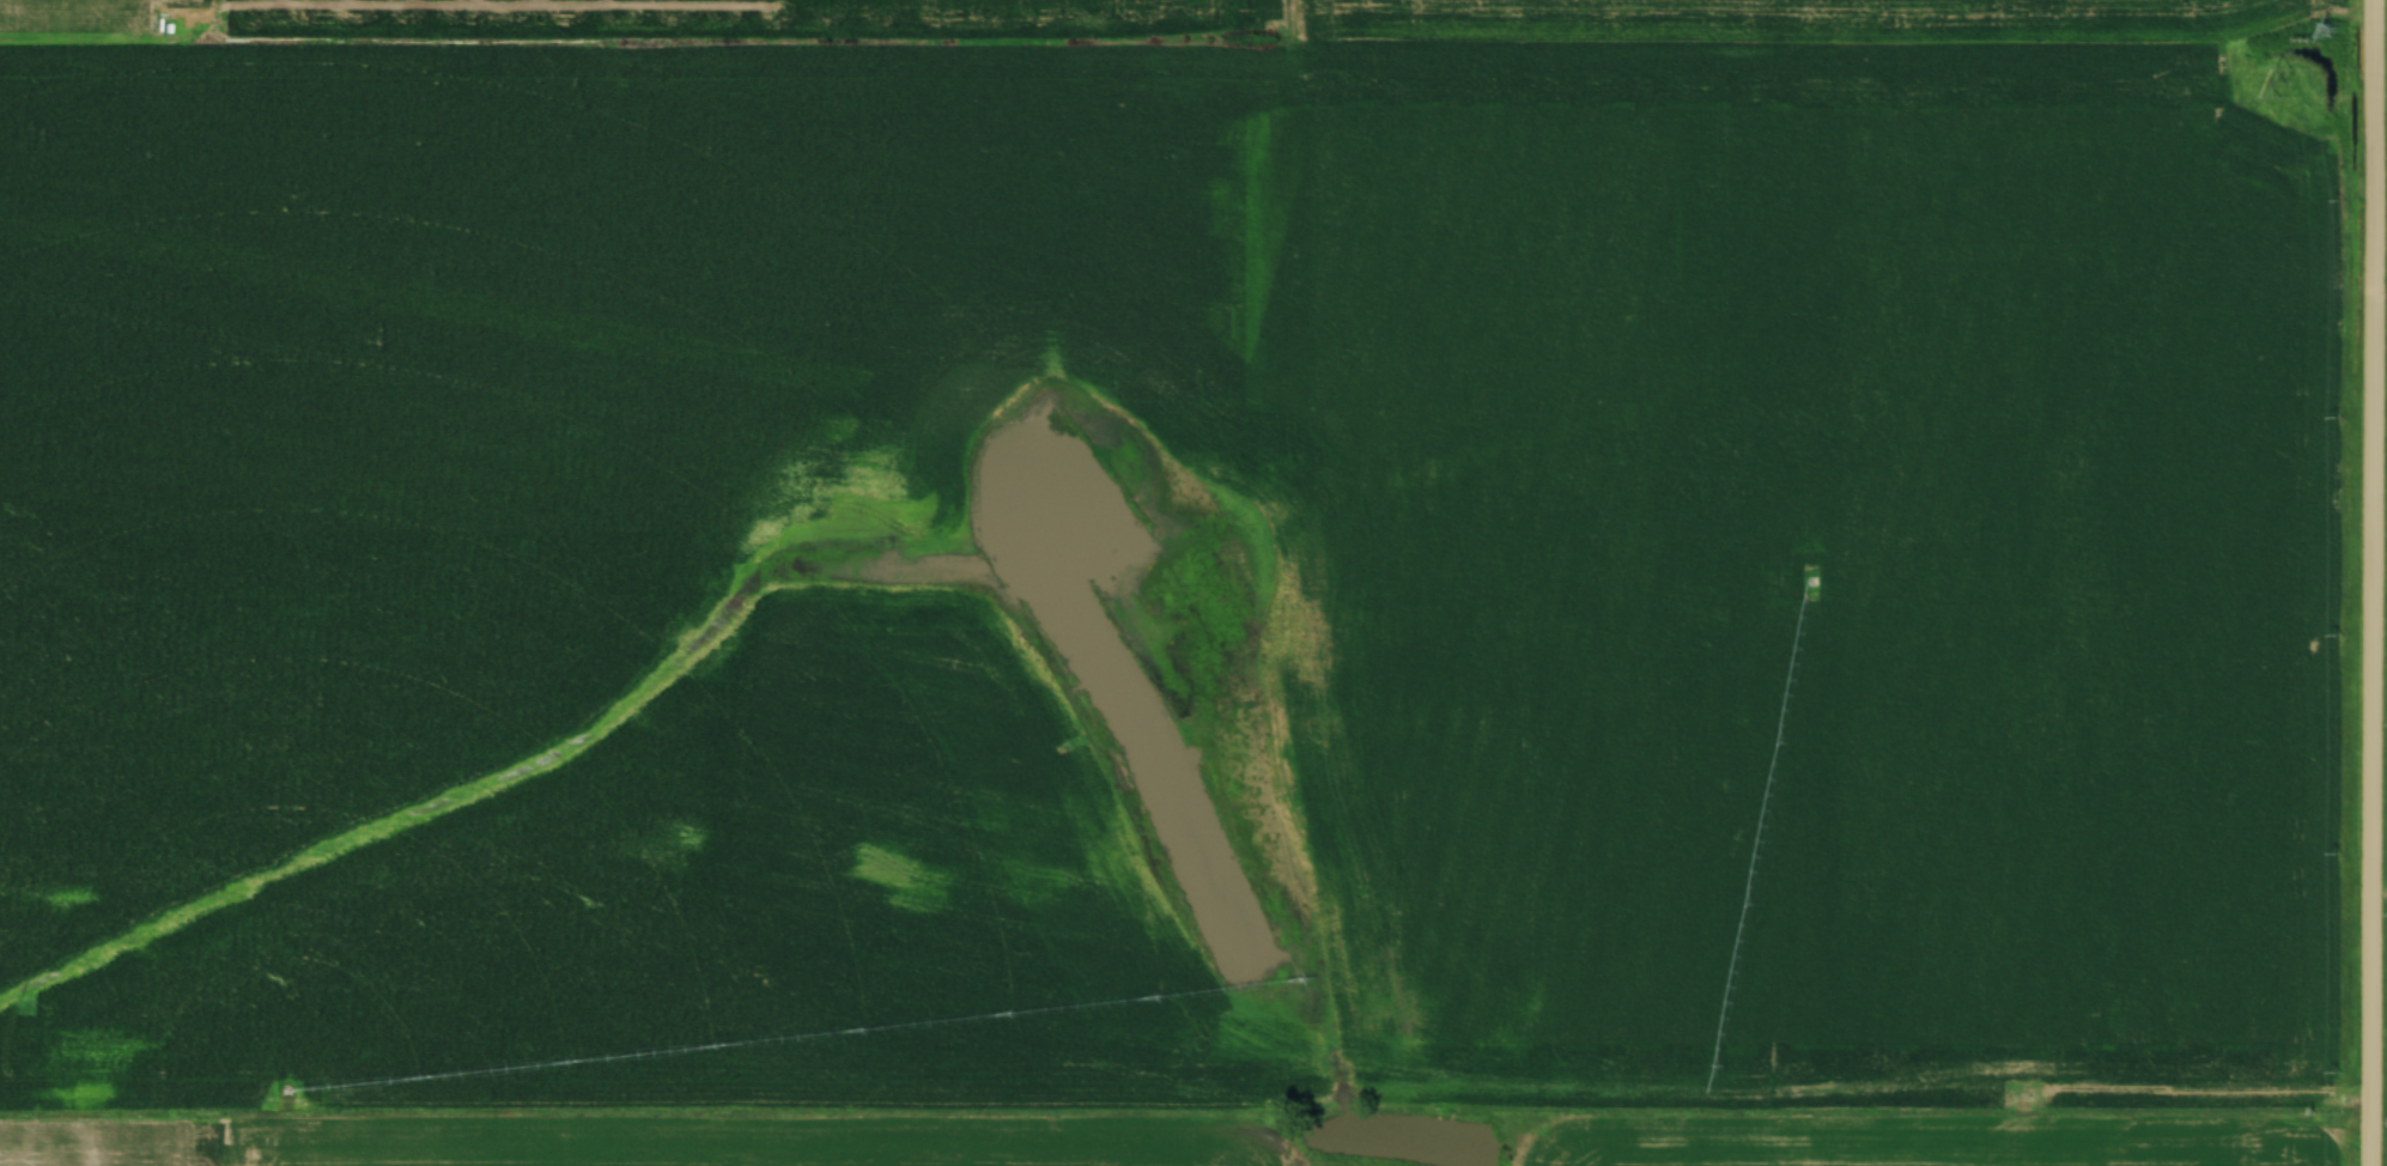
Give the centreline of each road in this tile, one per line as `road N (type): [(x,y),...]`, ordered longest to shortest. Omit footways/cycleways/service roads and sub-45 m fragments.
road 1 (residential): [(2372,1165),(2371,0)]

